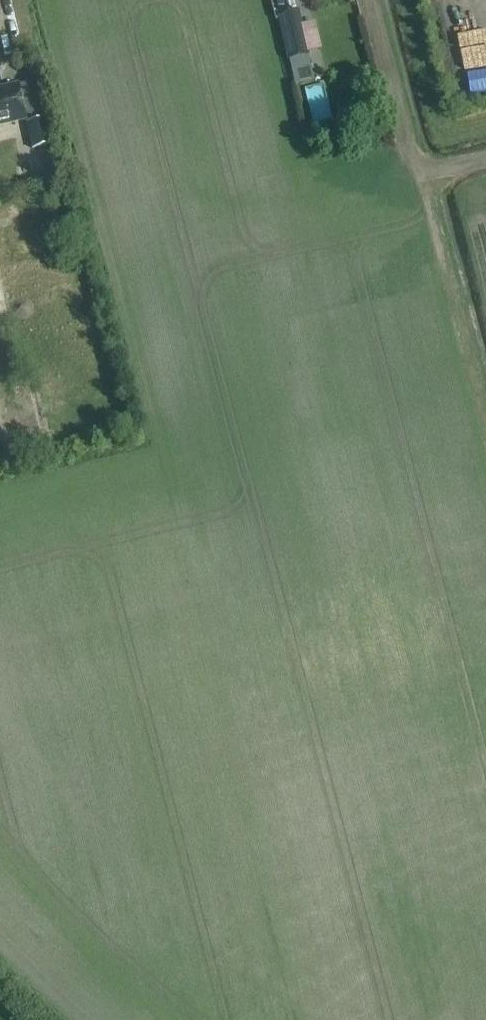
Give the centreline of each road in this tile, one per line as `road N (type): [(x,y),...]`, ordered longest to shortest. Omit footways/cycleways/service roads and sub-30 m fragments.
road 1 (track): [(375,0),(485,430)]

